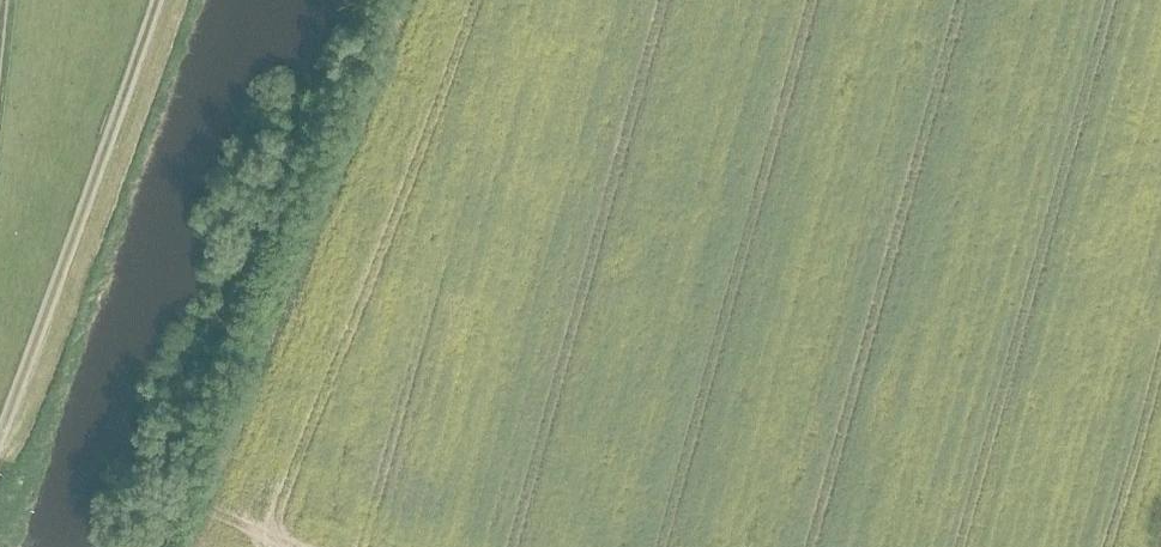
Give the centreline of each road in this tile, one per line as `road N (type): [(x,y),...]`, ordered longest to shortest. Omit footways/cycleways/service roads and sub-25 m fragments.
road 1 (track): [(154,0),(0,439)]

